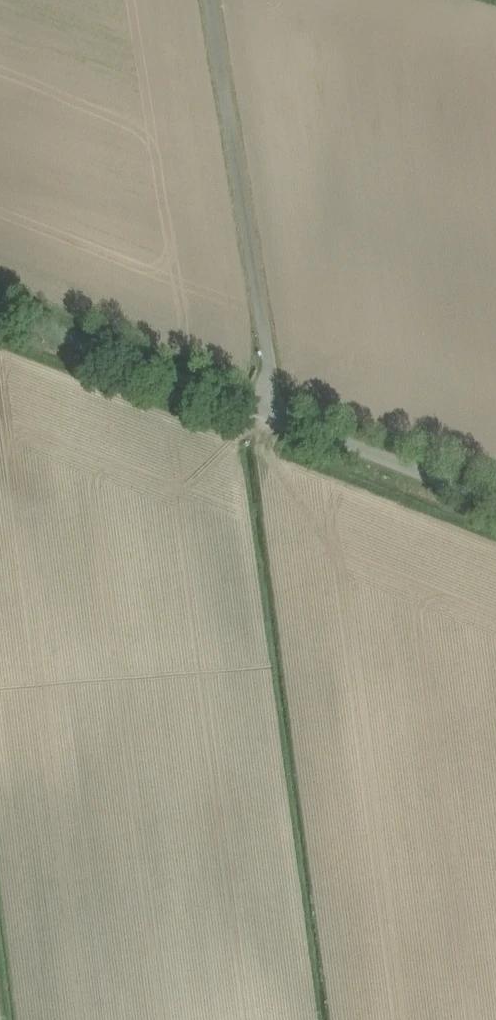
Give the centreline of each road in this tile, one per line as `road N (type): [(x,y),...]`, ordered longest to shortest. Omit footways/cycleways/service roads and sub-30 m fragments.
road 1 (unclassified): [(495,518),(0,324)]

